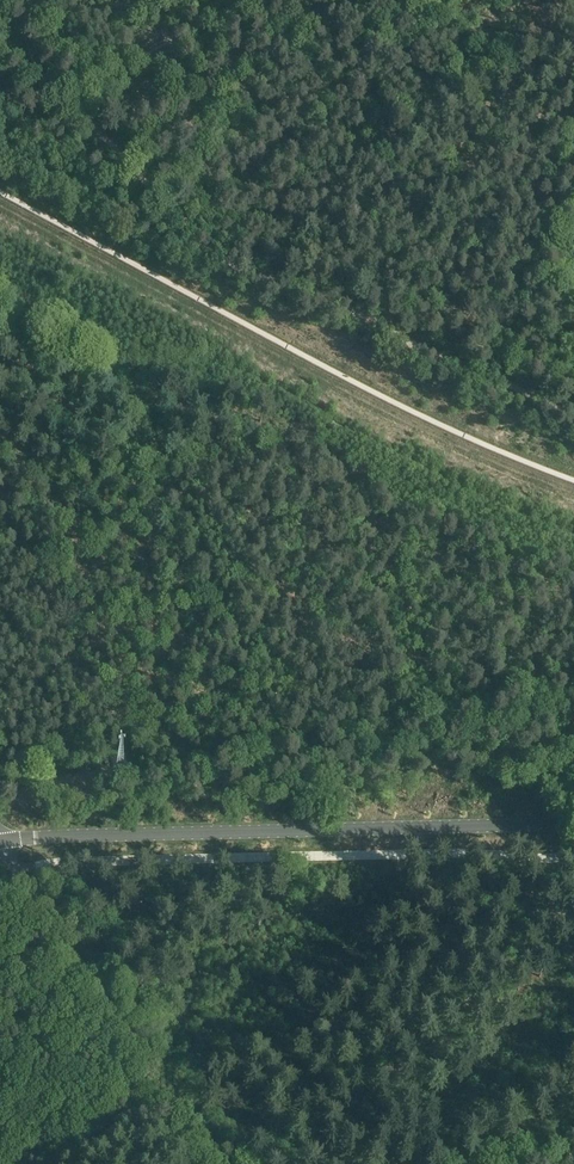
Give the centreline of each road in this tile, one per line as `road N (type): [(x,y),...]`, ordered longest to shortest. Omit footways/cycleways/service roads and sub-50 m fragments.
road 1 (secondary): [(0,839),(573,824)]

